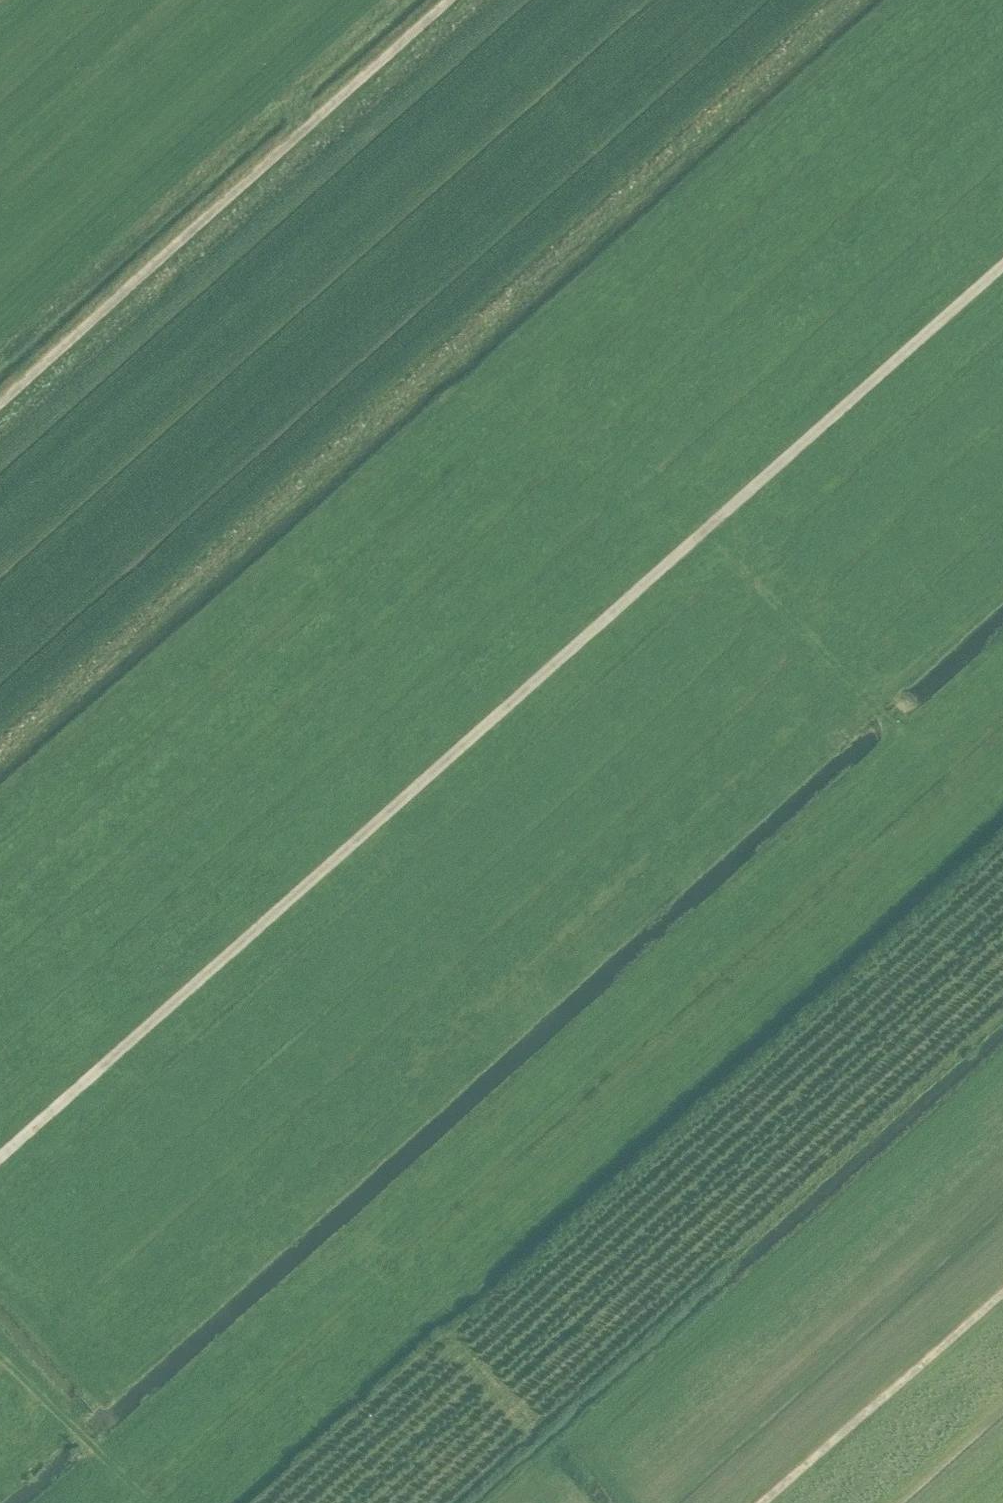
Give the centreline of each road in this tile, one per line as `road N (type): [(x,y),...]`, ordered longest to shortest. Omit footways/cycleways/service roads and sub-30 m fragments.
road 1 (track): [(1002,1291),(764,1502)]

